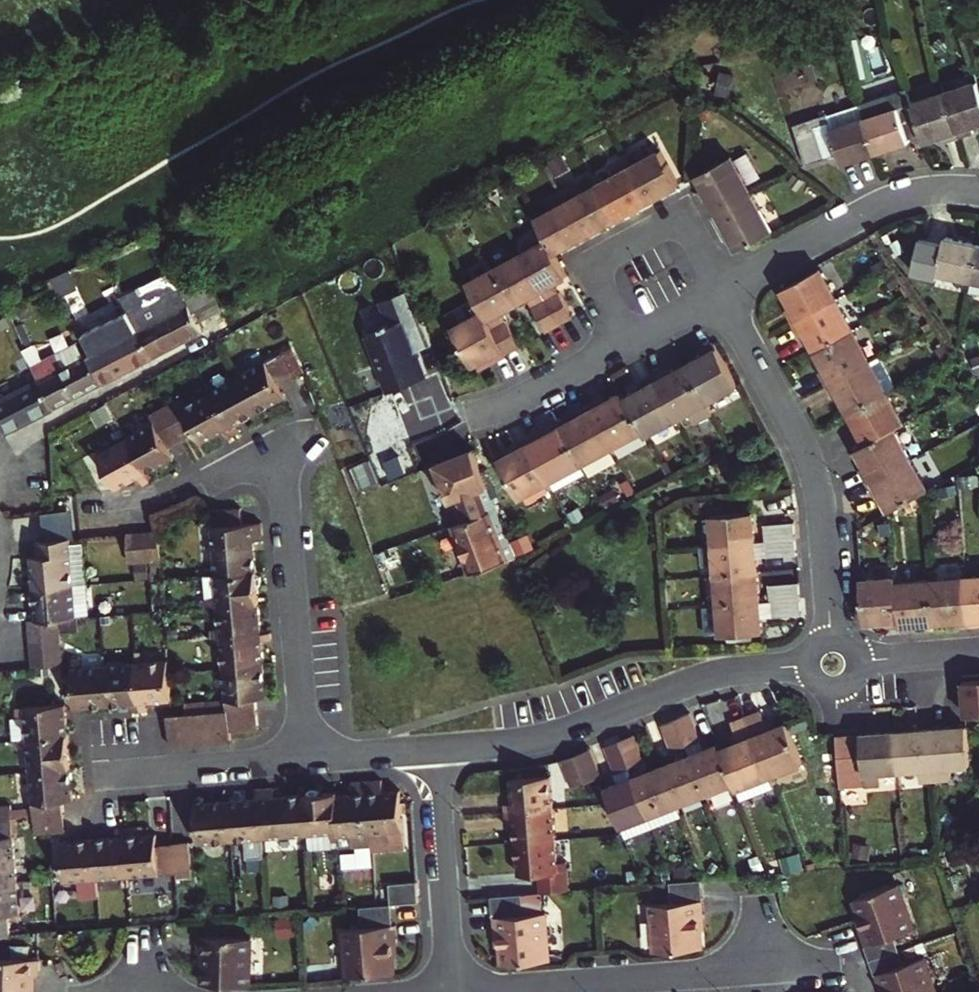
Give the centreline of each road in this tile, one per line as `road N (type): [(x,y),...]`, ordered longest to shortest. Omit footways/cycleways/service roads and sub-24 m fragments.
road 1 (residential): [(301,764),(285,502),(273,472),(239,466),(146,499),(95,506)]
road 2 (residential): [(833,664),(715,679),(545,739),(438,753)]
road 3 (residential): [(833,664),(822,529),(807,458),(721,290)]
road 4 (residential): [(497,991),(713,973),(795,950)]
road 5 (residential): [(721,290),(895,203),(978,191)]
road 6 (residential): [(630,343),(593,272),(683,221),(721,290)]
road 7 (residential): [(0,464),(38,430),(224,331)]
road 8 (residential): [(455,991),(438,753)]
road 9 (residential): [(301,764),(96,776)]
road 10 (residential): [(630,343),(530,398),(474,416)]
road 11 (residential): [(978,655),(833,664)]
road 12 (residential): [(438,753),(301,764)]

